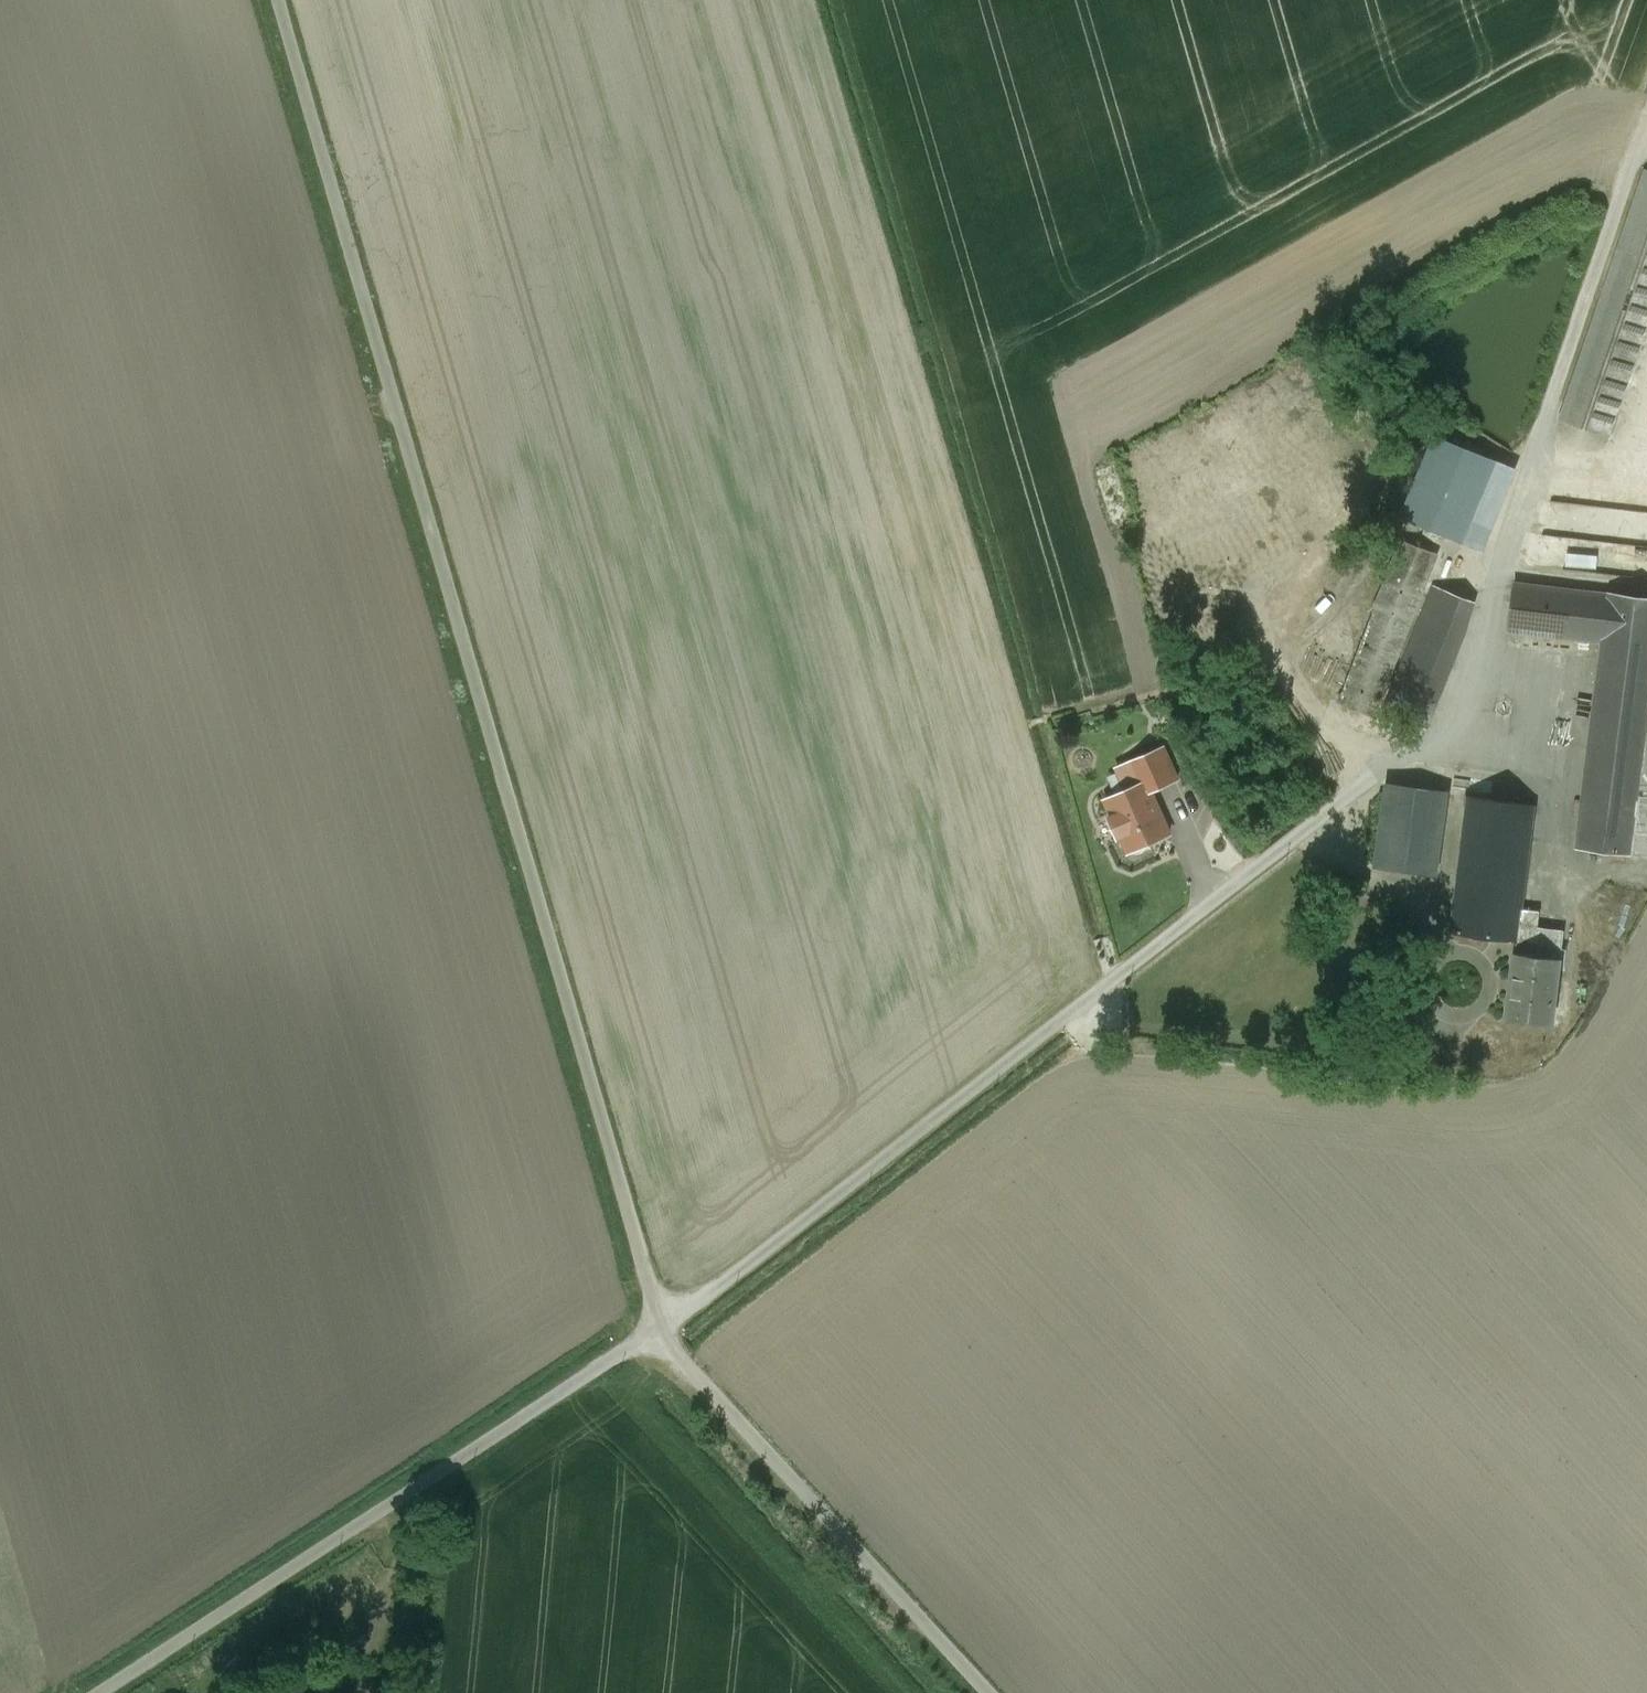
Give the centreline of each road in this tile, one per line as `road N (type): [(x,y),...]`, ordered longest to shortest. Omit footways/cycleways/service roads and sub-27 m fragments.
road 1 (unclassified): [(274,0),(640,1273),(645,1332)]
road 2 (unclassified): [(645,1332),(96,1692)]
road 3 (unclassified): [(645,1332),(977,1692)]

